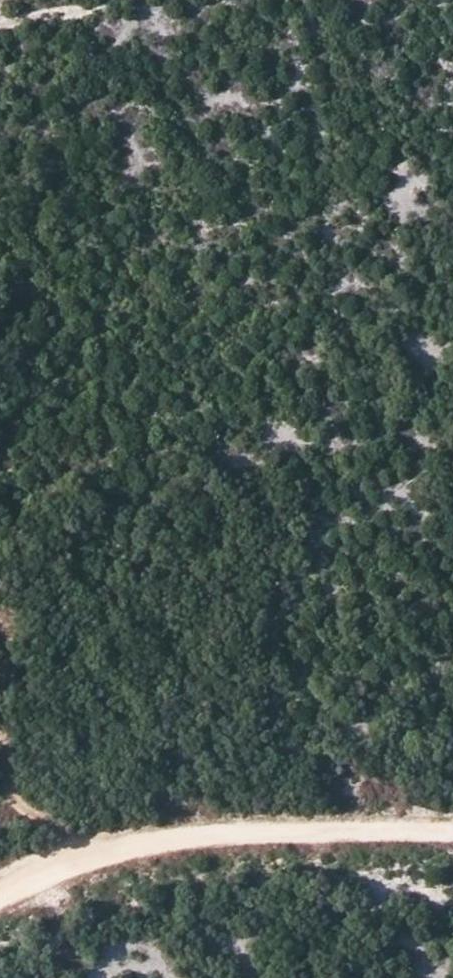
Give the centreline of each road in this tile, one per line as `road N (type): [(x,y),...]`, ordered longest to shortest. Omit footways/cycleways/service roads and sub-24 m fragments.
road 1 (track): [(452,830),(189,831),(75,862),(0,897)]

